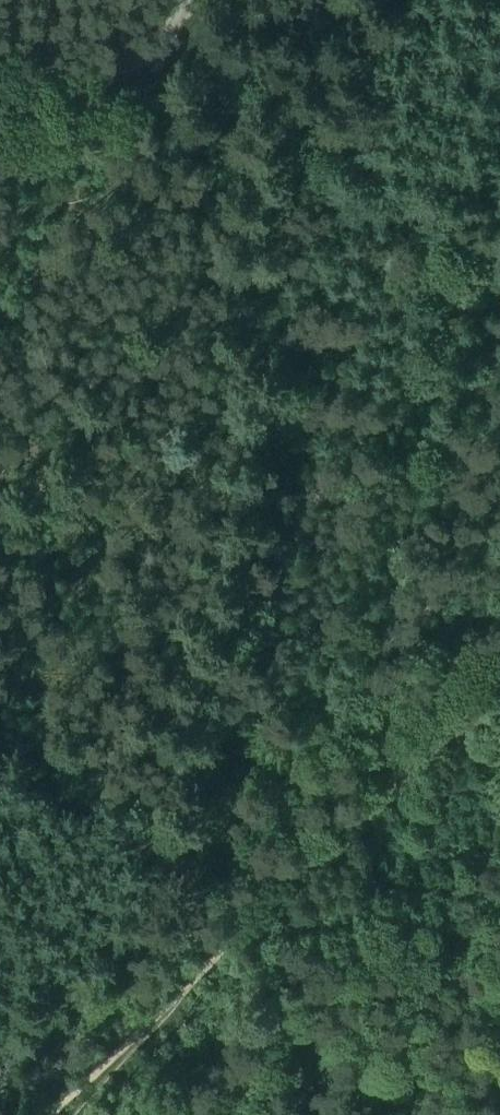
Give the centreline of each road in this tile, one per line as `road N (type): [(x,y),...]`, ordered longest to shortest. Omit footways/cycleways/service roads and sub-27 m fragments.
road 1 (track): [(49,1114),(291,876)]
road 2 (unclassified): [(0,73),(99,73),(143,56),(182,0)]
road 3 (track): [(378,793),(499,674)]
road 4 (track): [(291,876),(378,793)]

